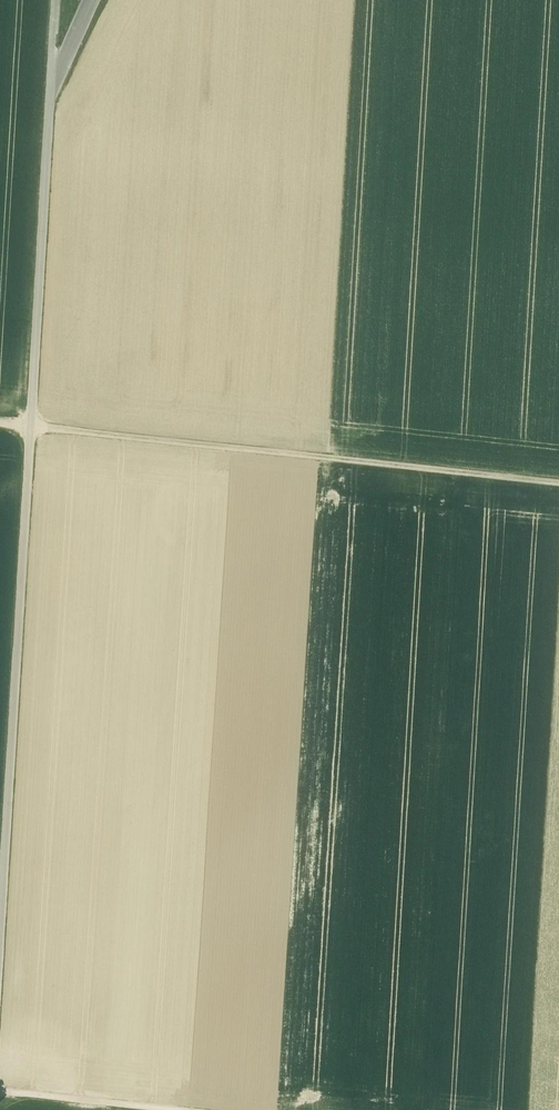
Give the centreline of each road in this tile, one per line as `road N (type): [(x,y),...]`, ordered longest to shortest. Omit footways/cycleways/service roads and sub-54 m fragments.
road 1 (track): [(52,86),(0,941)]
road 2 (track): [(558,488),(0,426)]
road 3 (track): [(156,1109),(0,1094)]

